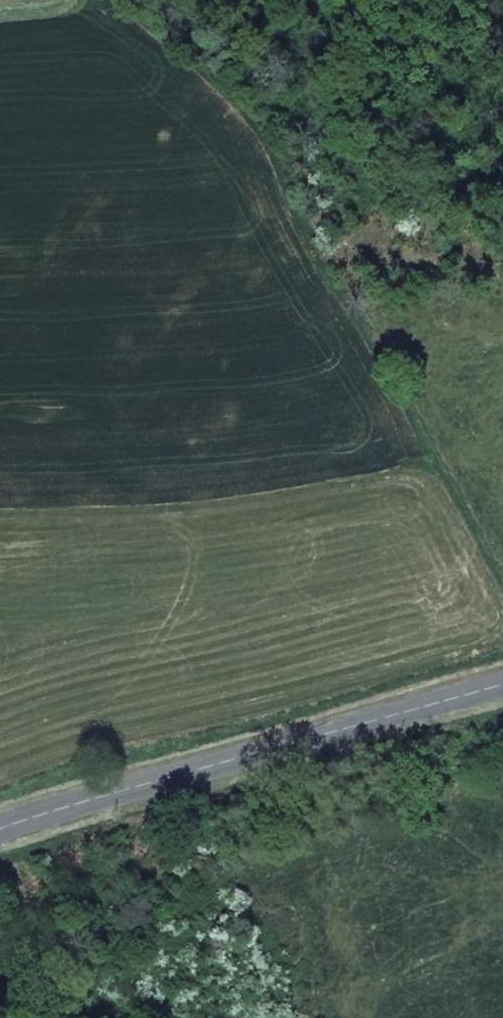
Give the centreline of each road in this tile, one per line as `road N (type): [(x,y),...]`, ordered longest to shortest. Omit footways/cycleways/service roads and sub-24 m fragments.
road 1 (secondary): [(502,687),(0,826)]

